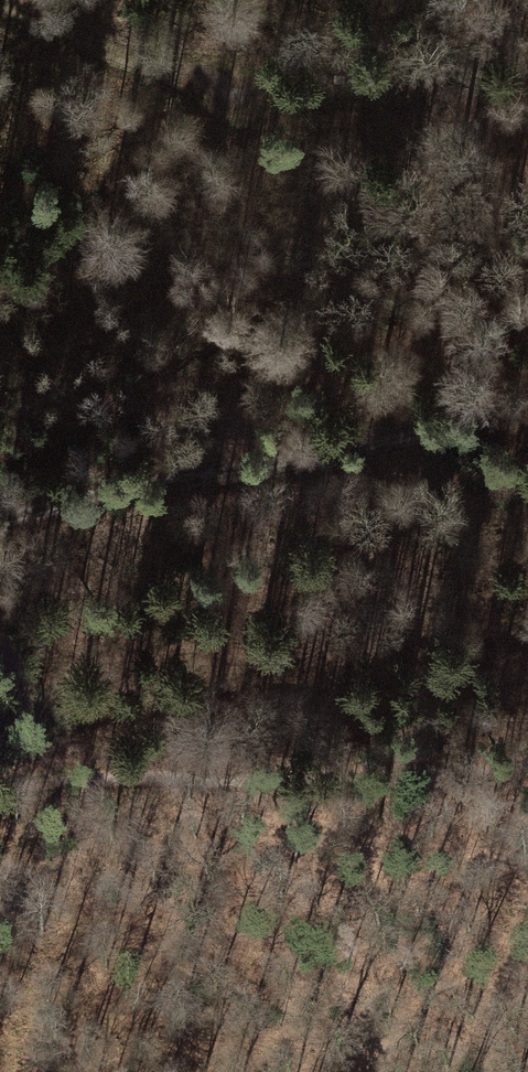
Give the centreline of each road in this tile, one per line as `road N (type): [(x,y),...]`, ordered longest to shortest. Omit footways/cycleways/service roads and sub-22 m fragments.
road 1 (track): [(527,410),(238,489),(0,534)]
road 2 (track): [(527,764),(0,787)]
road 3 (track): [(0,4),(232,86)]

